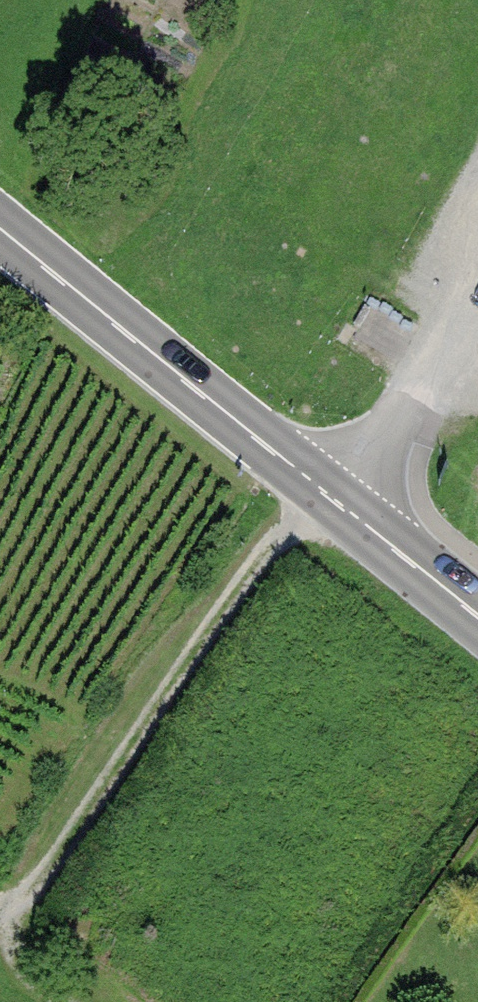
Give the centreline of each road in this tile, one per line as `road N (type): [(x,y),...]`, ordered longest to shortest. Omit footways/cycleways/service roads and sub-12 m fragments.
road 1 (track): [(0,905),(35,889),(266,546),(335,500)]
road 2 (primary): [(0,237),(335,500)]
road 3 (unclassified): [(335,500),(385,437),(477,283)]
road 4 (primary): [(335,500),(477,615)]

